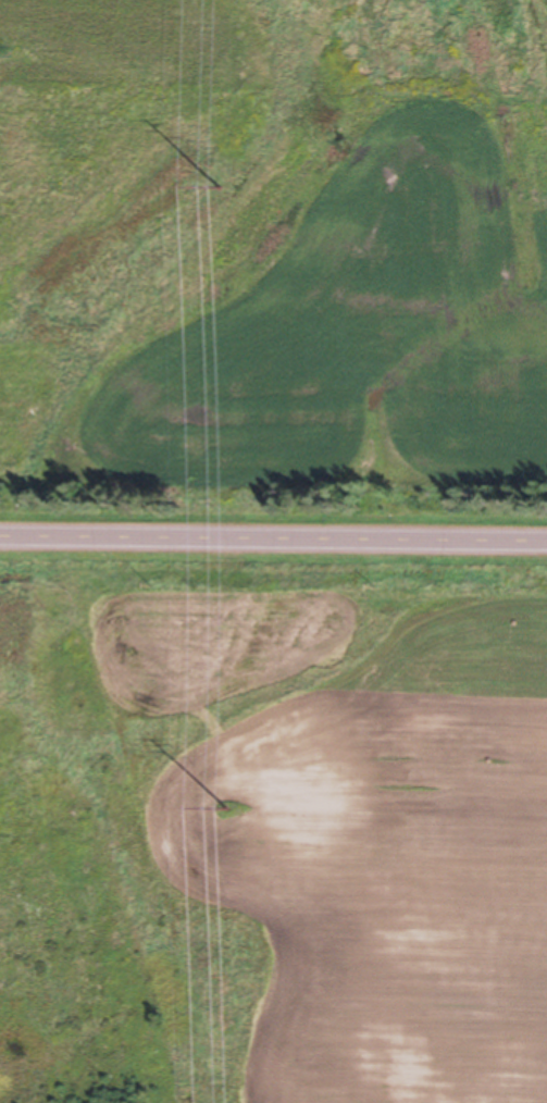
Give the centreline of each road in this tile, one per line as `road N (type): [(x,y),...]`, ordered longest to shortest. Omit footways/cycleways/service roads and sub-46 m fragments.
road 1 (primary): [(546,545),(0,541)]
road 2 (residential): [(546,994),(531,1011),(395,1074)]

